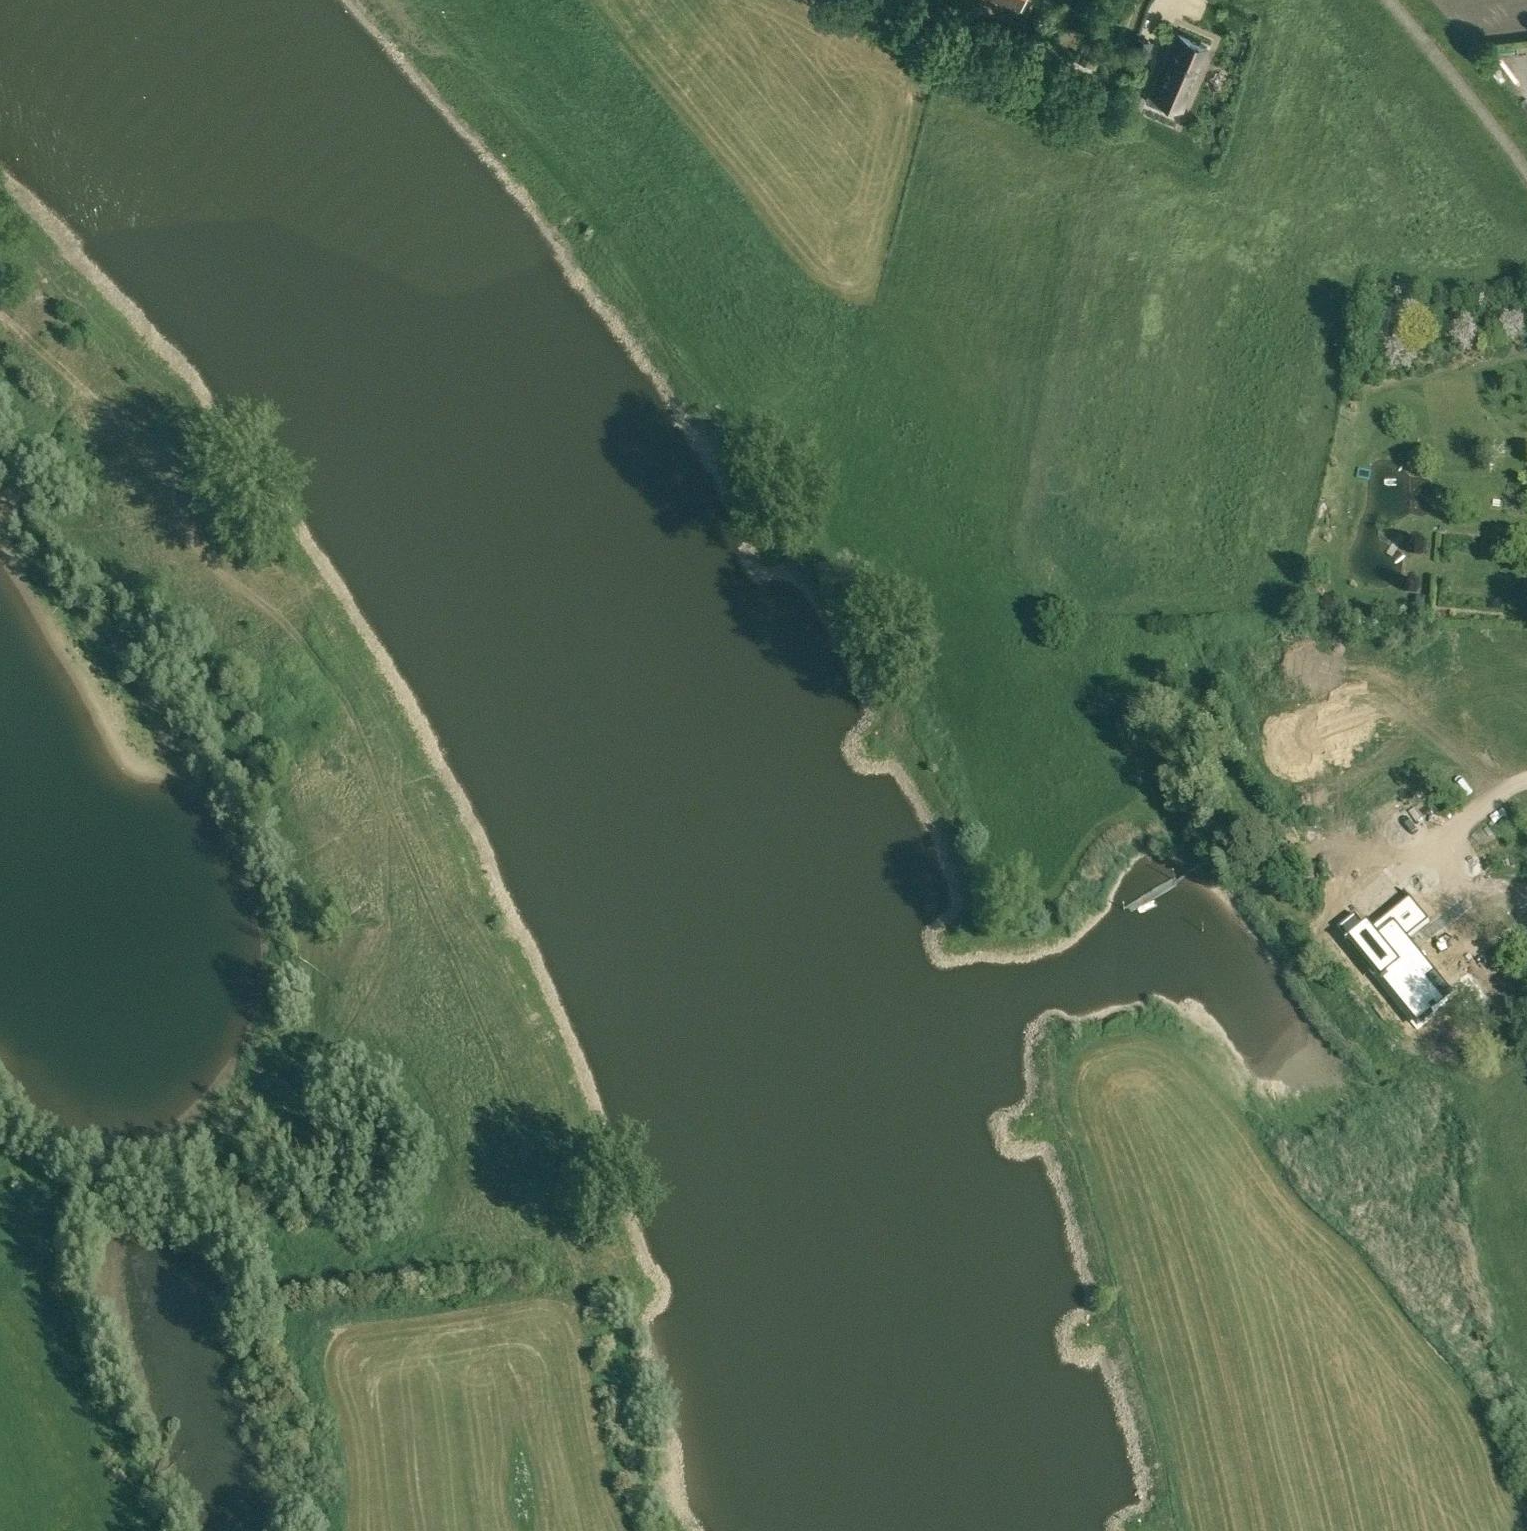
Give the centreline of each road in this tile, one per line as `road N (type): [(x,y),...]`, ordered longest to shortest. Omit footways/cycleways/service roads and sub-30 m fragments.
road 1 (residential): [(1386,0),(1526,169)]

